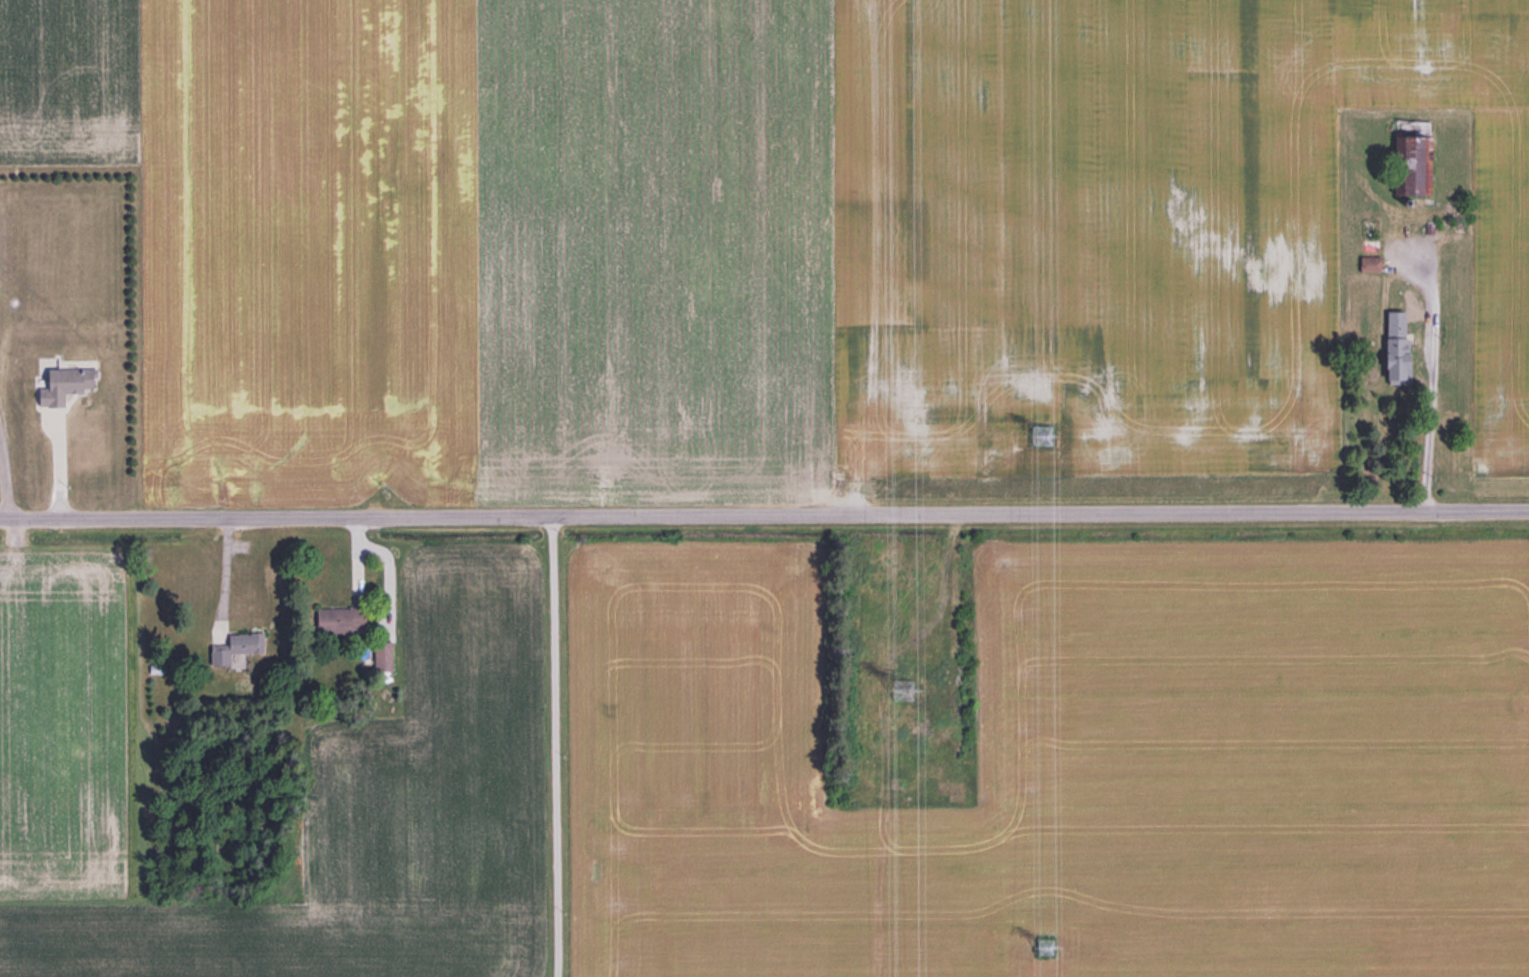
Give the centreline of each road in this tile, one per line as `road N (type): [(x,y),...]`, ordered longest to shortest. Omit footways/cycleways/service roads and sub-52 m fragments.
road 1 (residential): [(1528,512),(0,518)]
road 2 (residential): [(554,515),(558,976)]
road 3 (residential): [(383,516),(383,126)]

